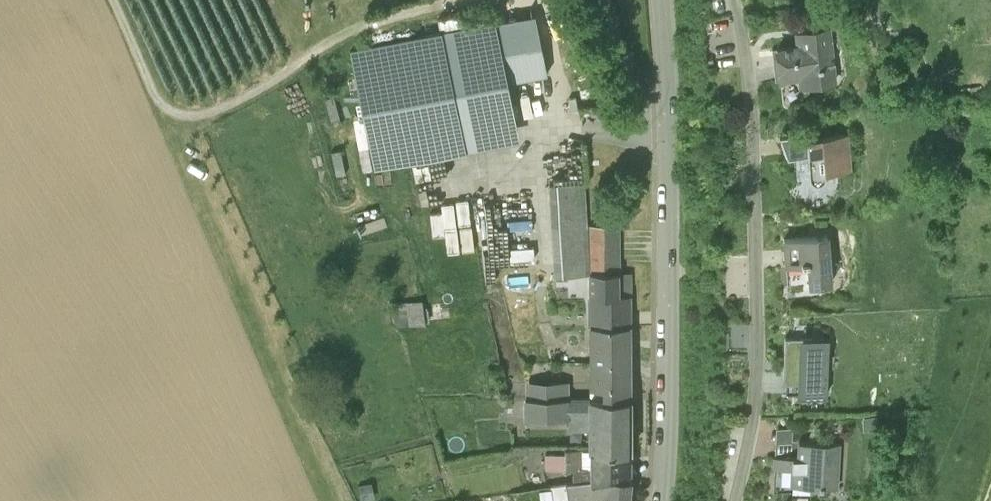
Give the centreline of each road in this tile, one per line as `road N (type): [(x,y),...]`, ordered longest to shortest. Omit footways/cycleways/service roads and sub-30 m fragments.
road 1 (tertiary): [(663,500),(668,129),(661,0)]
road 2 (track): [(112,0),(153,89),(176,114),(206,115),(360,26),(449,0)]
road 3 (track): [(538,0),(581,131),(652,112)]

